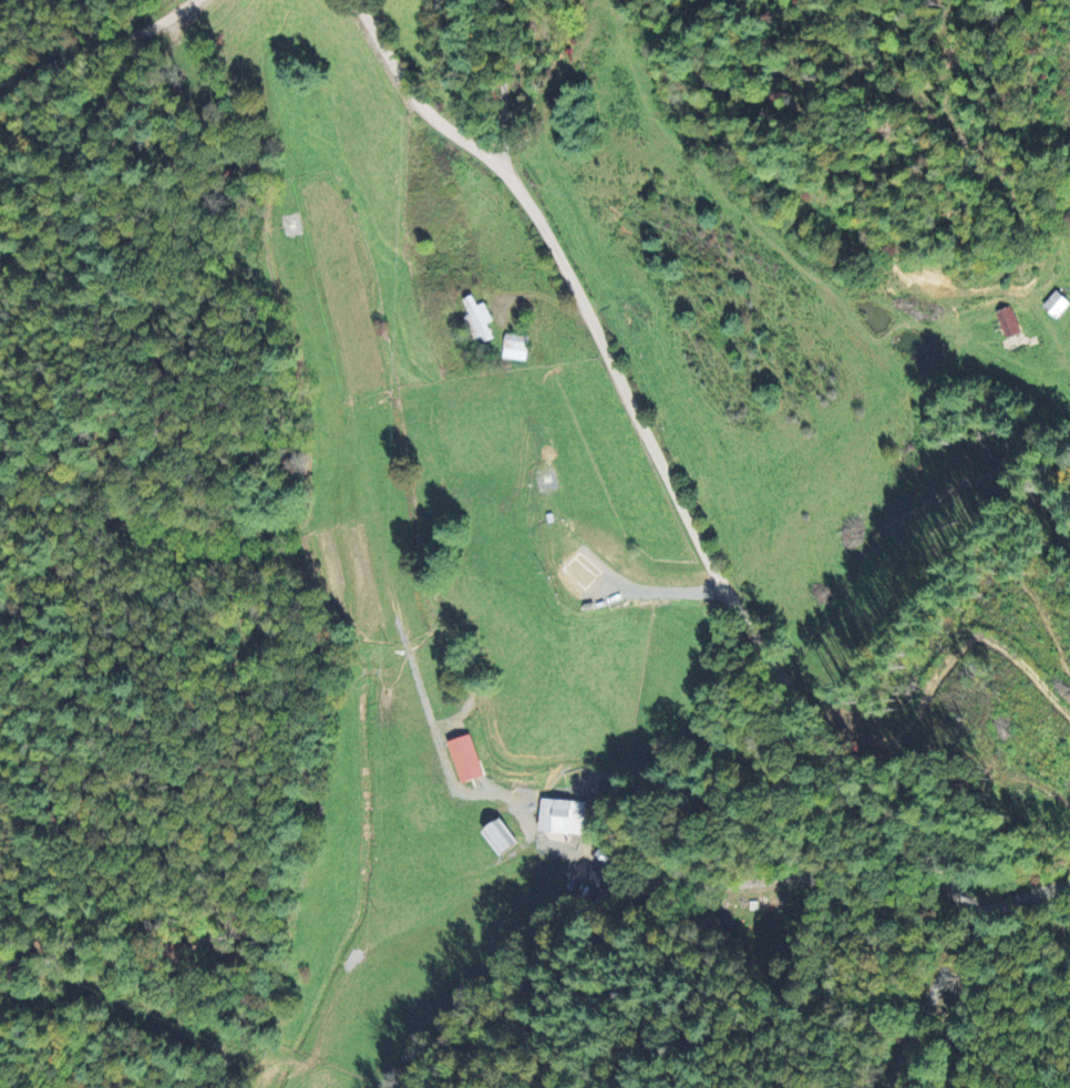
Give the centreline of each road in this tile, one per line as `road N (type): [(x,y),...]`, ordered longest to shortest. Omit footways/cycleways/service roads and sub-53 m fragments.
road 1 (residential): [(1069,889),(1014,904),(970,903),(841,771),(702,553),(548,235),(496,162),(438,123),(358,0)]
road 2 (residential): [(195,0),(0,98)]
road 3 (residential): [(970,903),(949,993),(907,1087)]

